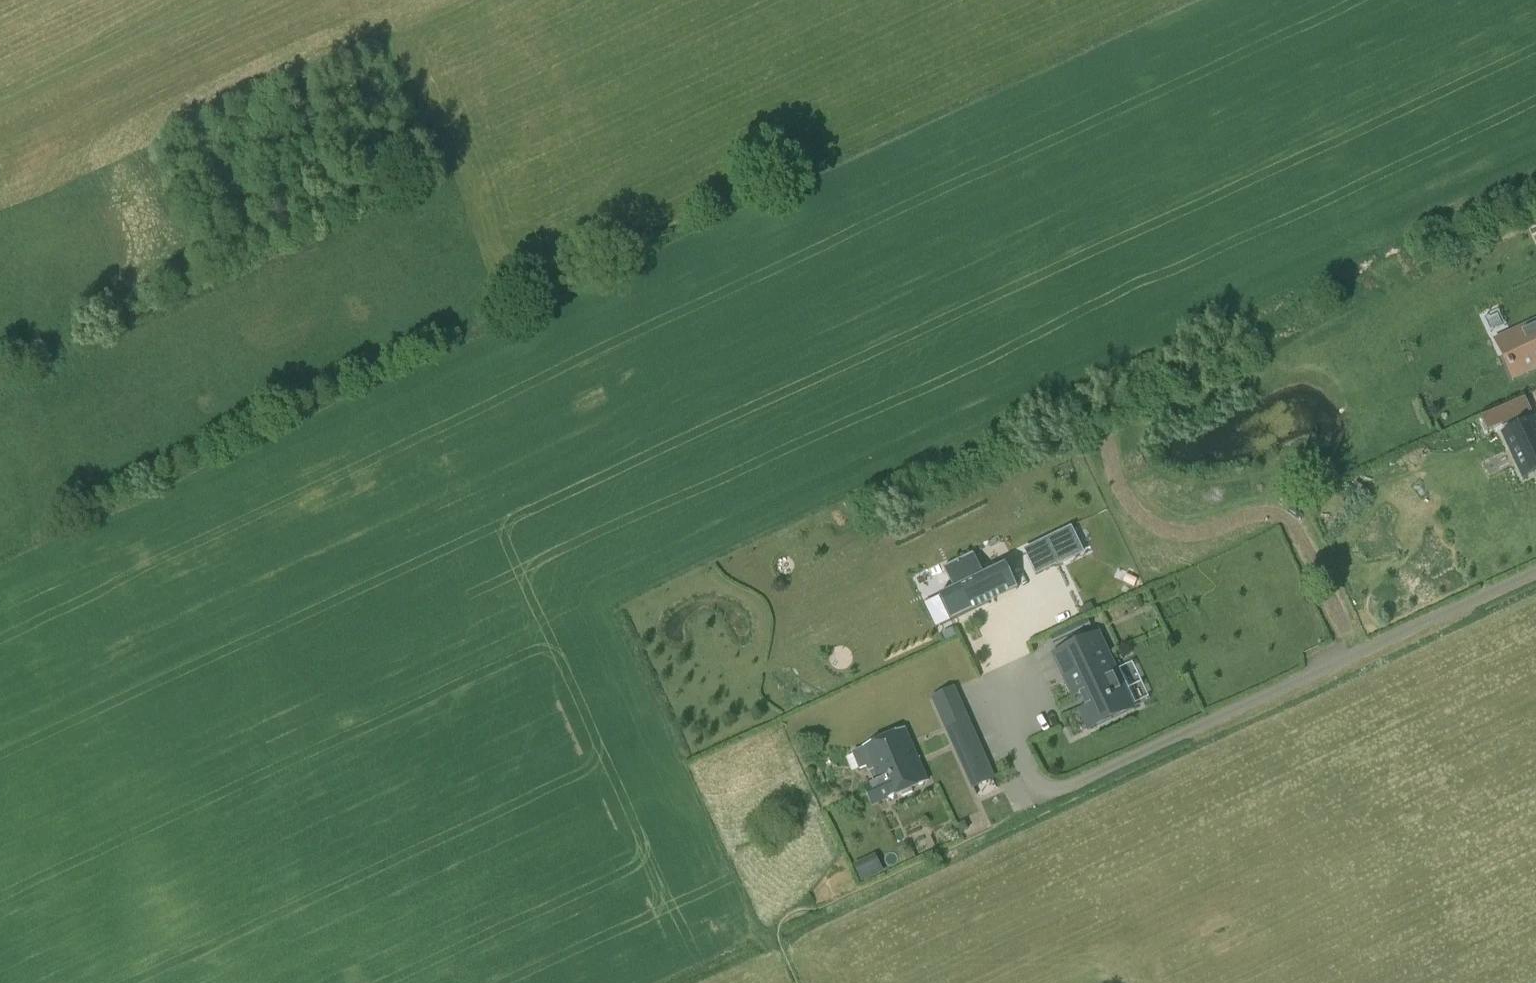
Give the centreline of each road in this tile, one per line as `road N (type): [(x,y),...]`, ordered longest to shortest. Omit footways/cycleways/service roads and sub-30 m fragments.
road 1 (residential): [(1535,570),(1012,810)]
road 2 (track): [(1012,810),(991,828),(793,912),(777,935),(796,982)]

